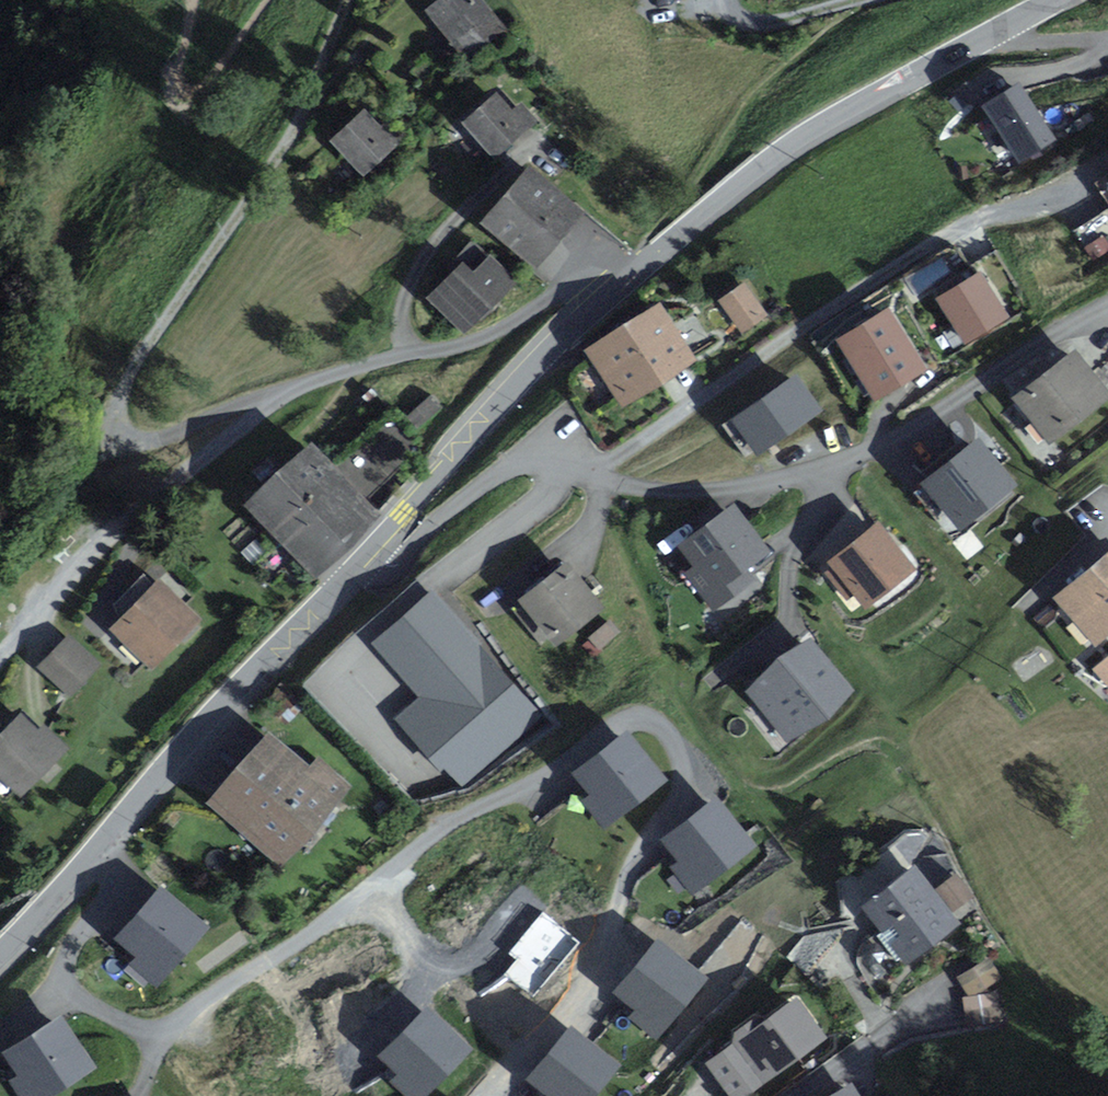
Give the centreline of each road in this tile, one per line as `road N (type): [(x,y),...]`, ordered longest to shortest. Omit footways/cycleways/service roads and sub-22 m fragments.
road 1 (residential): [(95,849),(104,879),(65,946),(71,998),(105,1021),(160,1027),(278,956),(435,836),(526,790),(615,723),(639,717),(658,723),(683,775),(679,796),(638,856),(589,989),(488,1095)]
road 2 (residential): [(0,655),(83,562),(278,394),(349,368),(478,340),(595,263),(619,261),(634,273)]
road 3 (residential): [(587,476),(968,222),(1029,206),(1107,160)]
road 4 (residential): [(587,476),(687,492),(807,473),(867,450),(1107,302)]
road 5 (tertiary): [(634,273),(807,138),(1058,0)]
road 6 (tertiary): [(95,849),(149,779),(372,548)]
road 7 (tertiary): [(372,548),(531,368),(634,273)]
road 8 (residential): [(372,548),(404,557),(440,516),(506,468),(540,464),(587,476)]
road 9 (residential): [(866,930),(846,951),(844,968),(869,1014),(863,1043),(801,1095)]
road 10 (tertiary): [(0,953),(95,849)]

